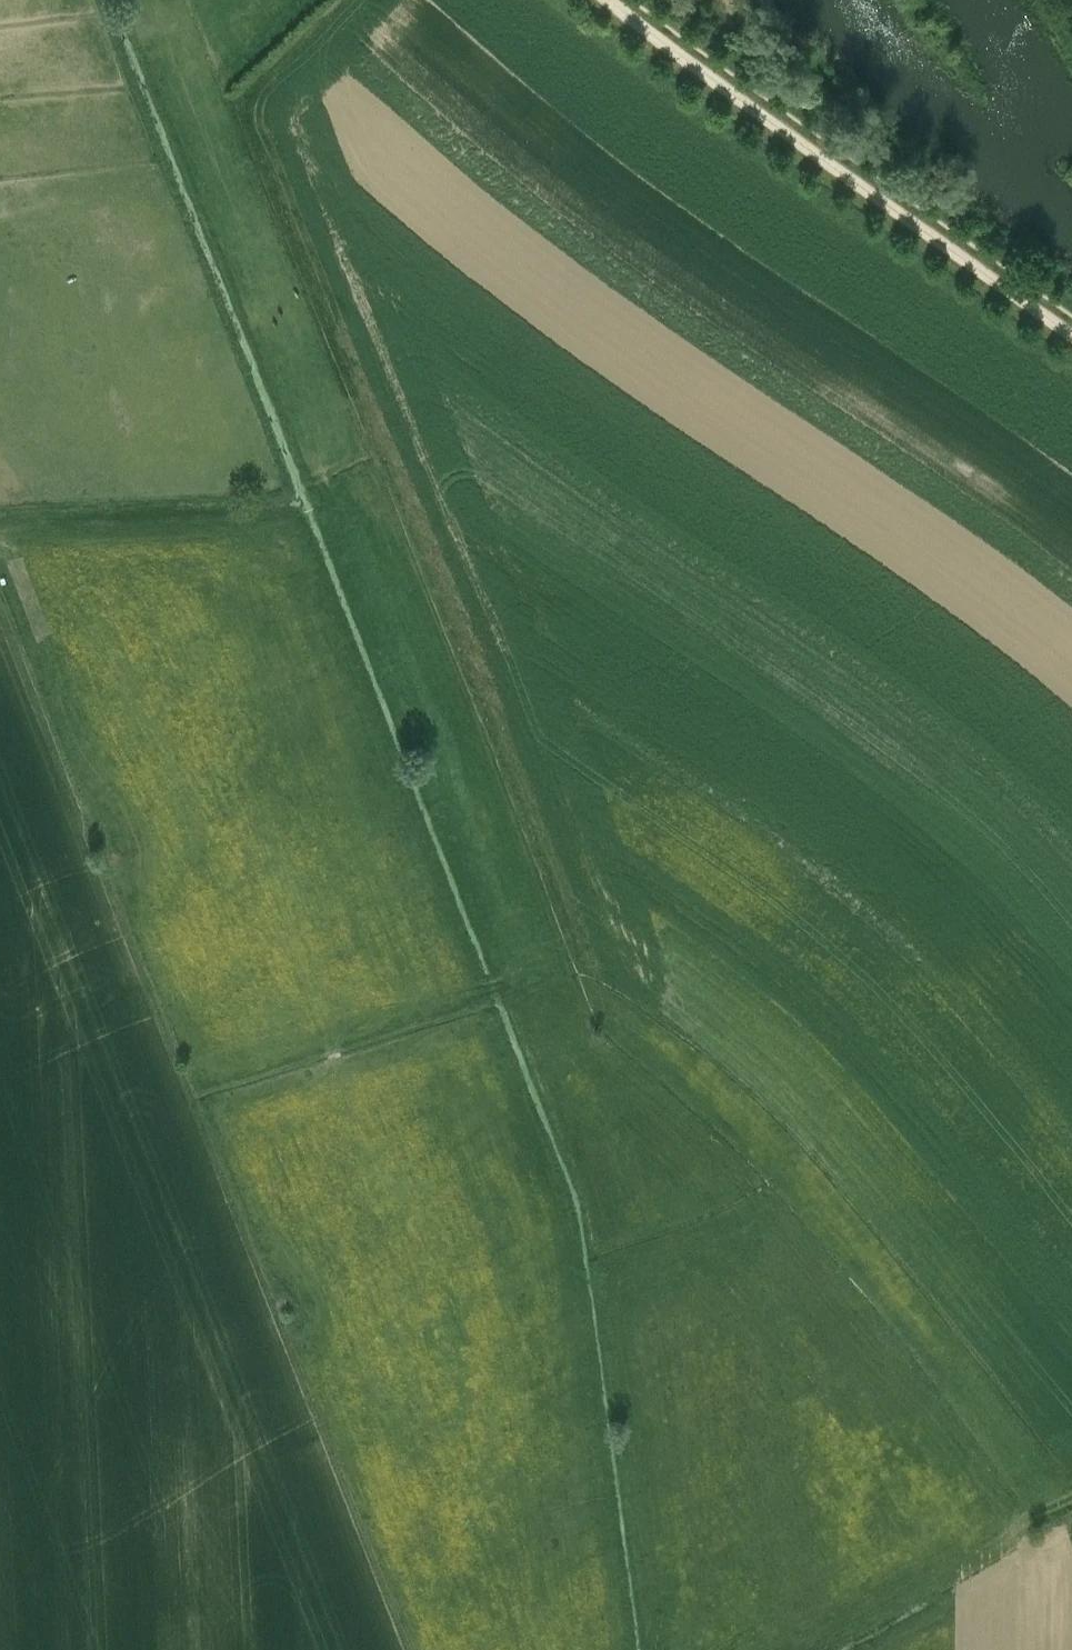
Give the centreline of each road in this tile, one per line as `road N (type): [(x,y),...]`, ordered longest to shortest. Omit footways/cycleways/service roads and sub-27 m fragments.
road 1 (track): [(1071,338),(610,0)]

